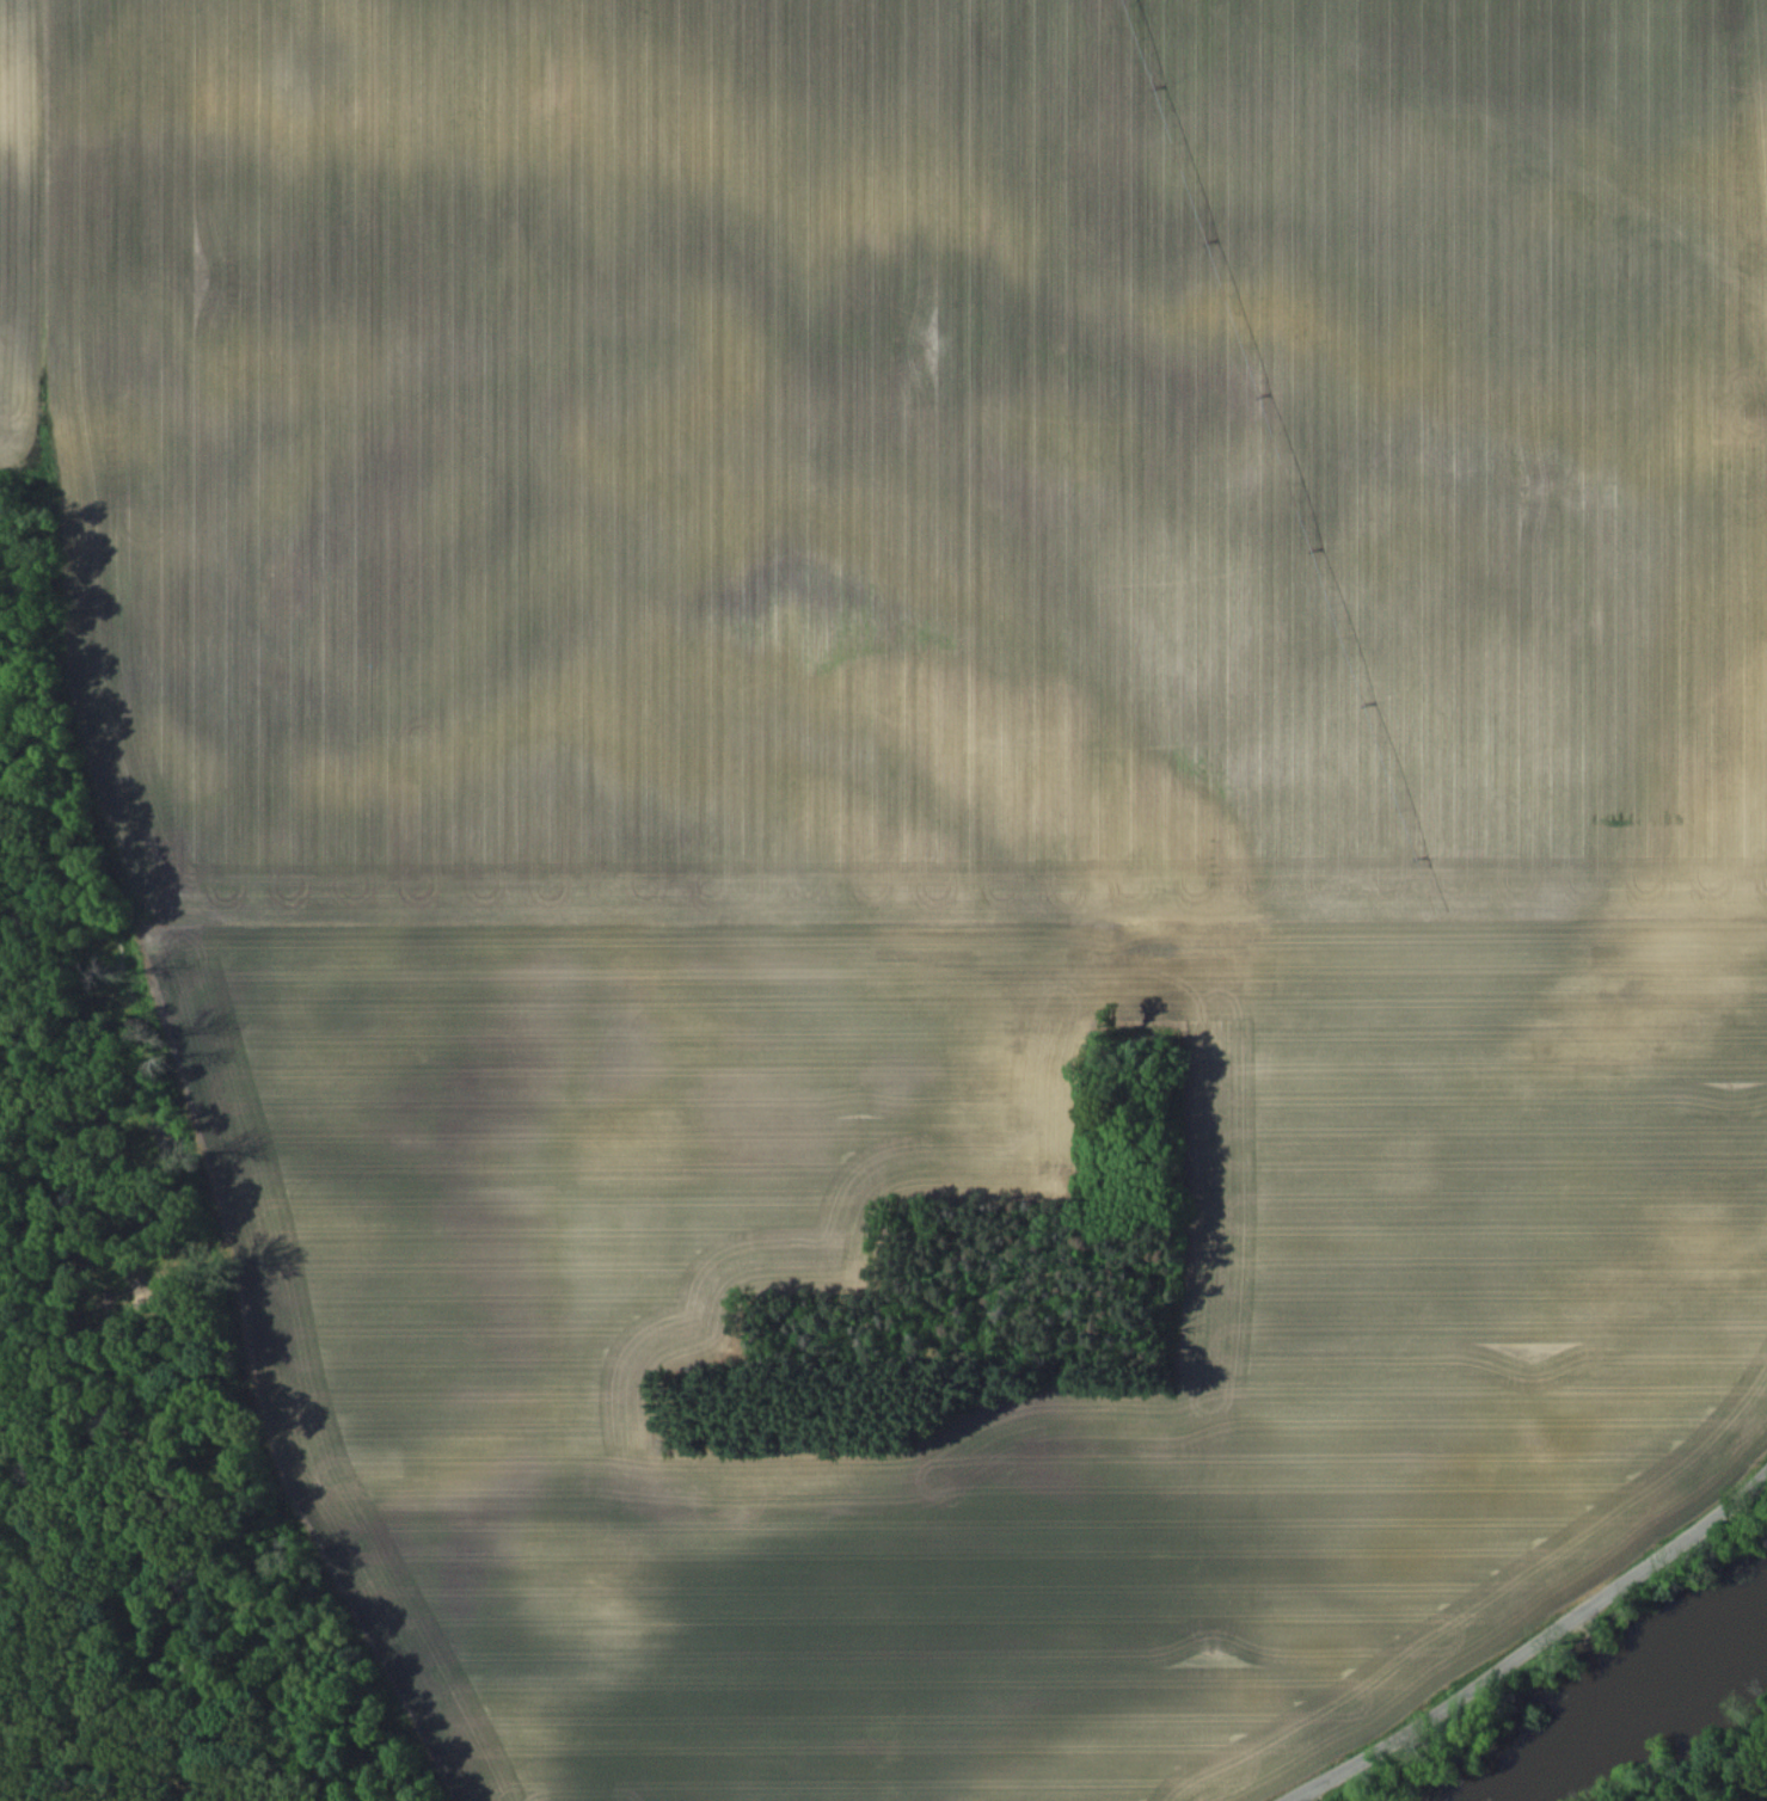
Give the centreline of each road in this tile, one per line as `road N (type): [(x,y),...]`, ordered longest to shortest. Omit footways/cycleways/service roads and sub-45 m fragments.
road 1 (residential): [(1264,1800),(1354,1754),(1527,1642),(1747,1485),(1766,1461)]

